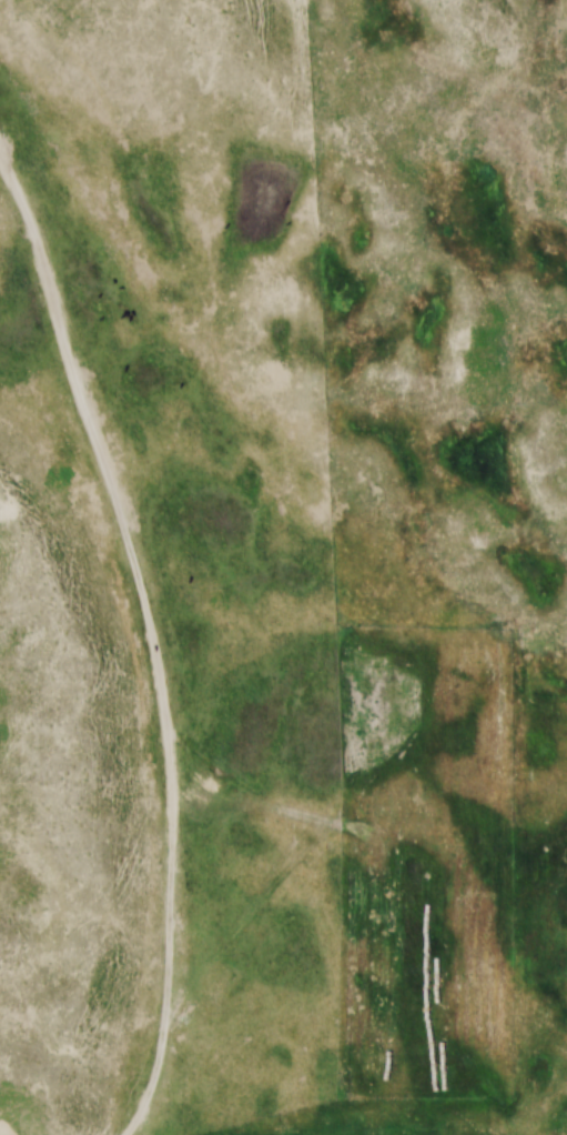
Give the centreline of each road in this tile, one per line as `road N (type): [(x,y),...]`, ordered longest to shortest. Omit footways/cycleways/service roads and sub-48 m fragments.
road 1 (residential): [(135,1134),(156,1081),(169,1014),(162,714),(143,609),(31,233),(0,180)]

